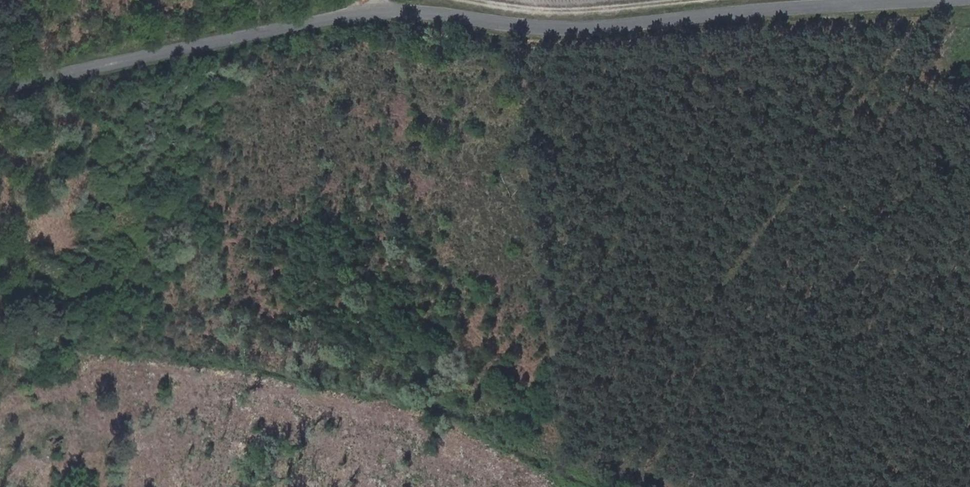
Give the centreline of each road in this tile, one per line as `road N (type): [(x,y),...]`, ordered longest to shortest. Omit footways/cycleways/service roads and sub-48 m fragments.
road 1 (unclassified): [(0,94),(343,20),(460,16),(533,29),(969,1)]
road 2 (track): [(696,0),(555,13),(454,0)]

